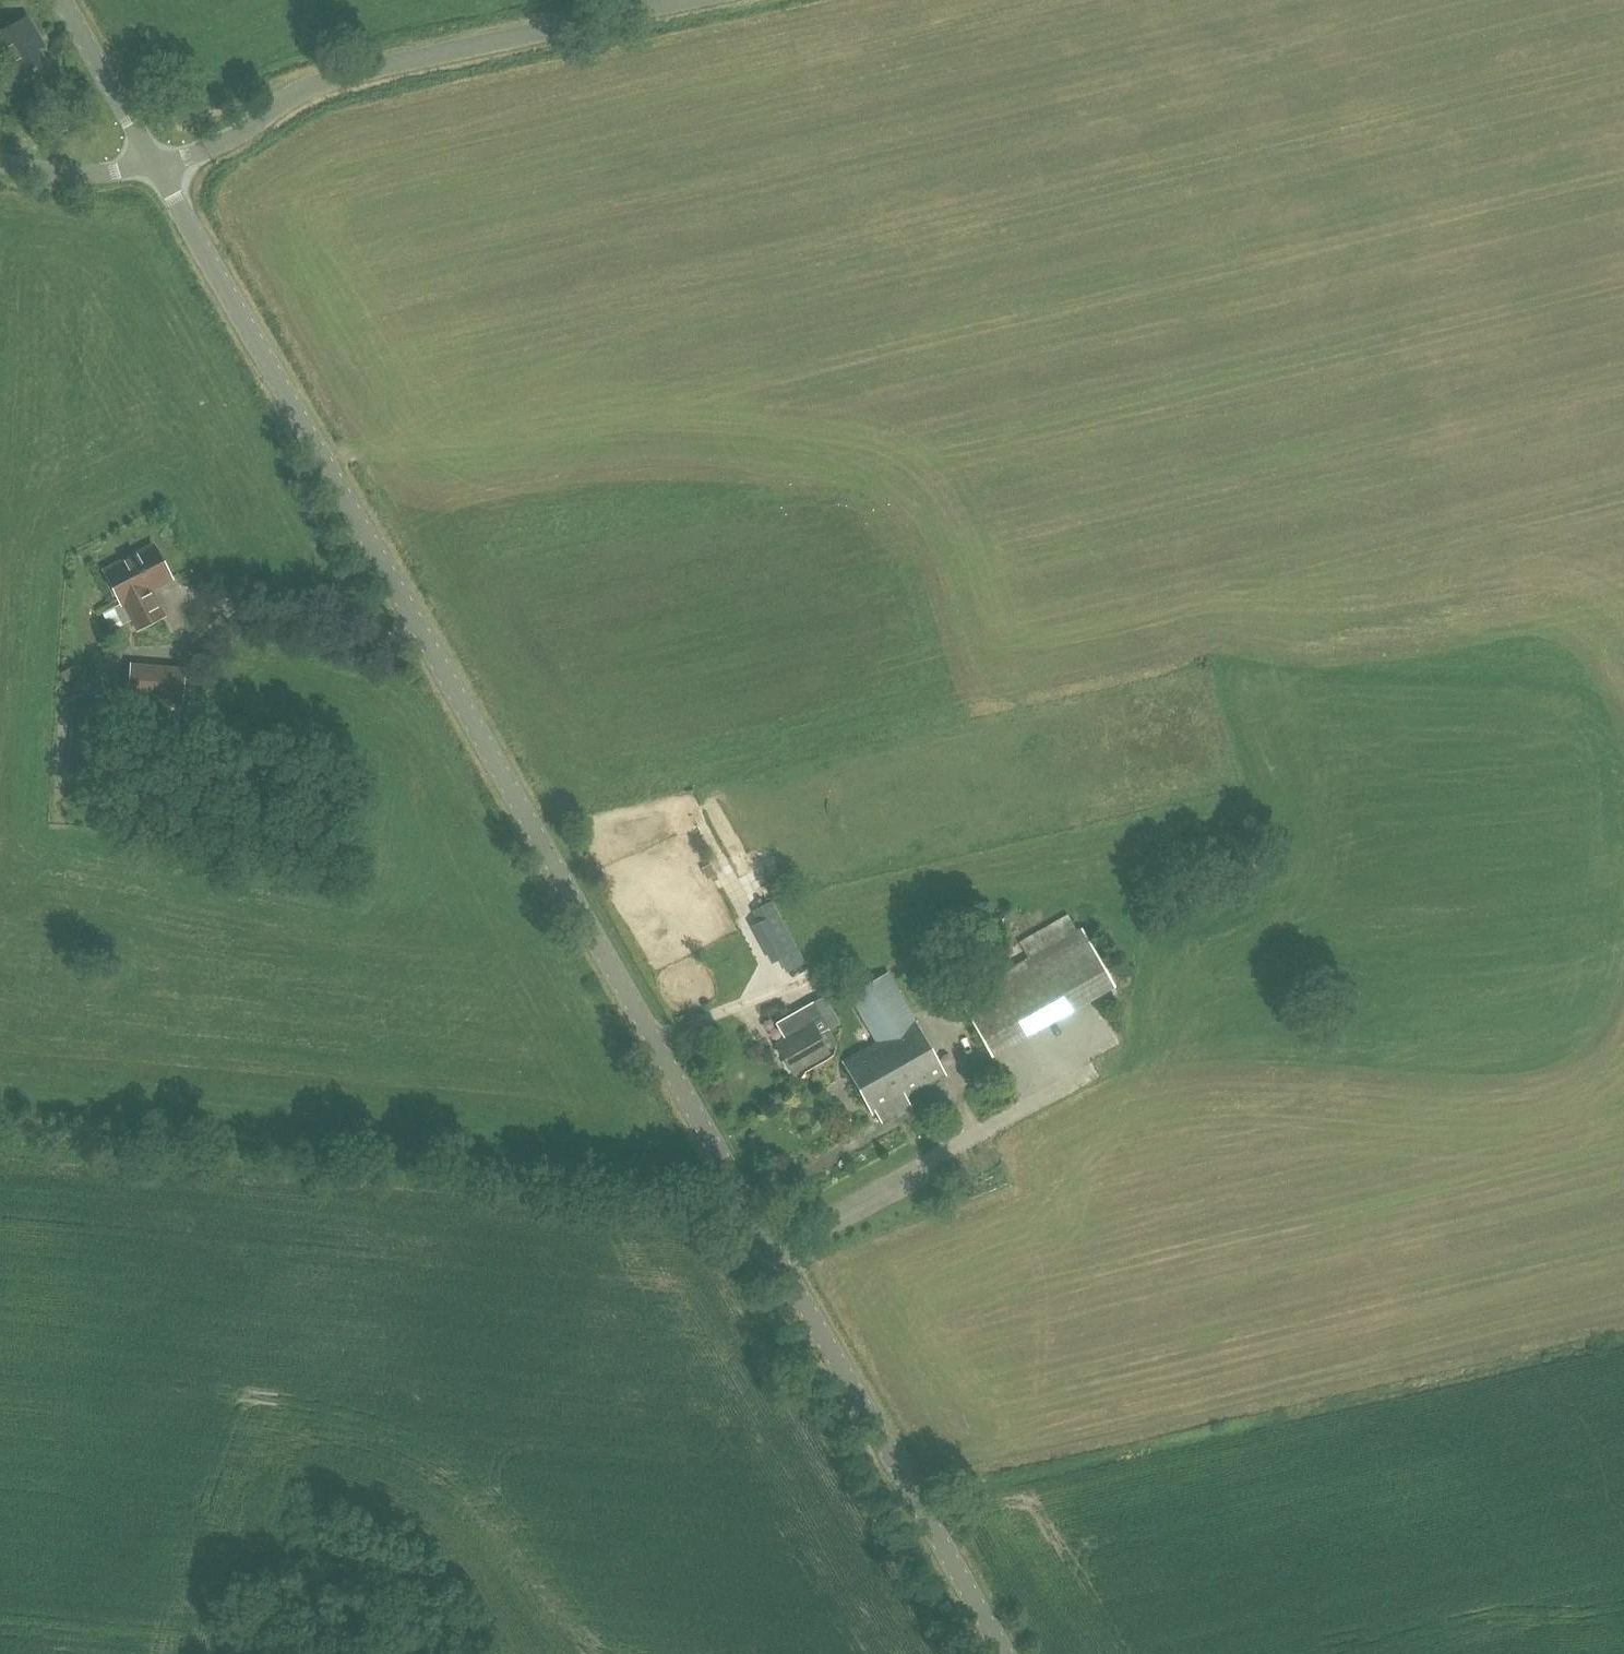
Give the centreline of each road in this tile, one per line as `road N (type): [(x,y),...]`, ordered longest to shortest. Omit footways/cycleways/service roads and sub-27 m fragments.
road 1 (unclassified): [(1000,1653),(157,166)]
road 2 (unclassified): [(157,166),(217,146),(313,87),(703,0)]
road 3 (unclassified): [(157,166),(62,0)]
road 4 (unclassified): [(0,165),(83,175),(157,166)]

